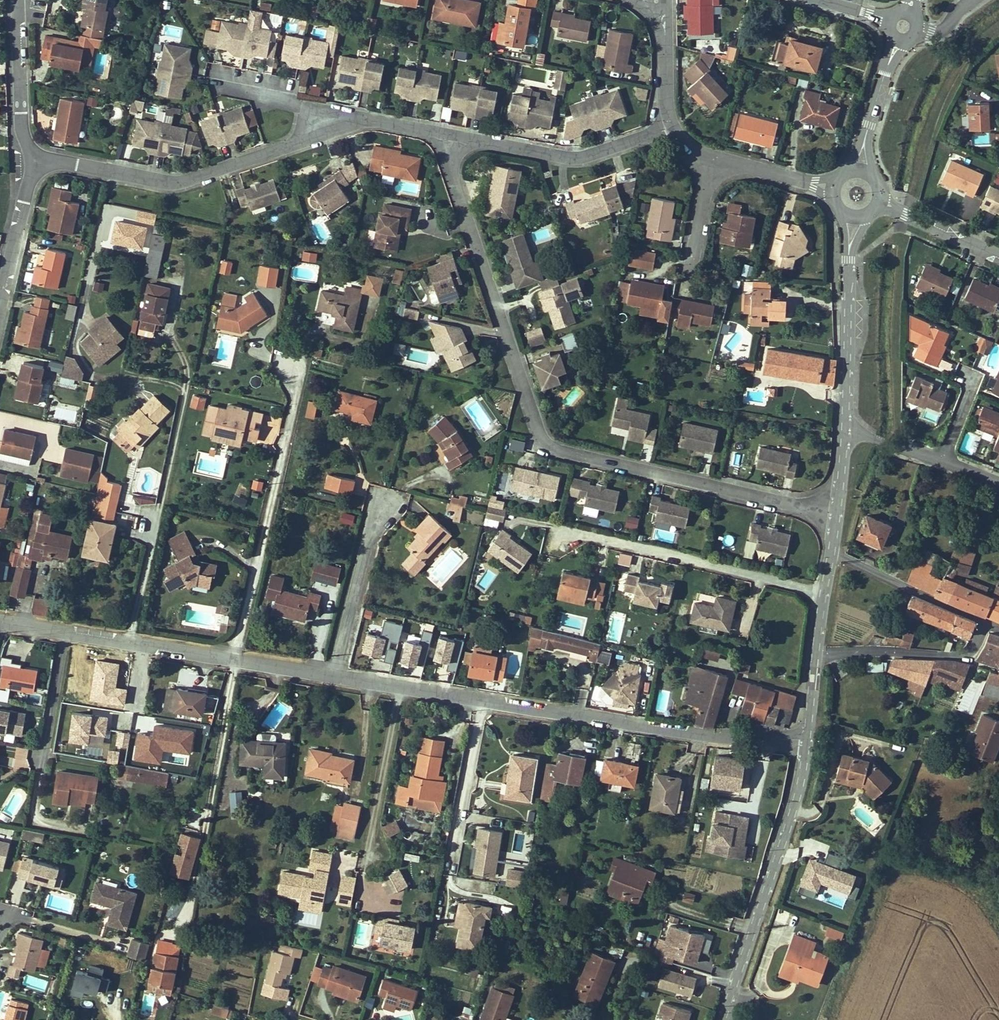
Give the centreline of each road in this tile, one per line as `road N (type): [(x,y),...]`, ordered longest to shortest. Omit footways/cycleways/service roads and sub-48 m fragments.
road 1 (residential): [(438,132),(547,444),(834,514)]
road 2 (residential): [(336,676),(647,727),(808,740)]
road 3 (residential): [(0,621),(336,676)]
road 4 (residential): [(32,162),(178,184),(336,129)]
road 5 (residential): [(535,523),(825,589)]
road 6 (tertiary): [(723,1019),(793,812),(808,740)]
road 7 (residential): [(438,132),(580,158),(672,127)]
road 8 (tertiary): [(845,428),(849,248)]
road 9 (residential): [(378,501),(336,676)]
road 10 (residential): [(32,162),(21,127),(18,0)]
road 11 (residential): [(845,428),(998,482)]
road 12 (tertiary): [(808,740),(825,589)]
road 13 (residential): [(0,305),(32,162)]
road 14 (residential): [(217,83),(284,98),(336,129)]
road 15 (residential): [(656,0),(672,127)]

